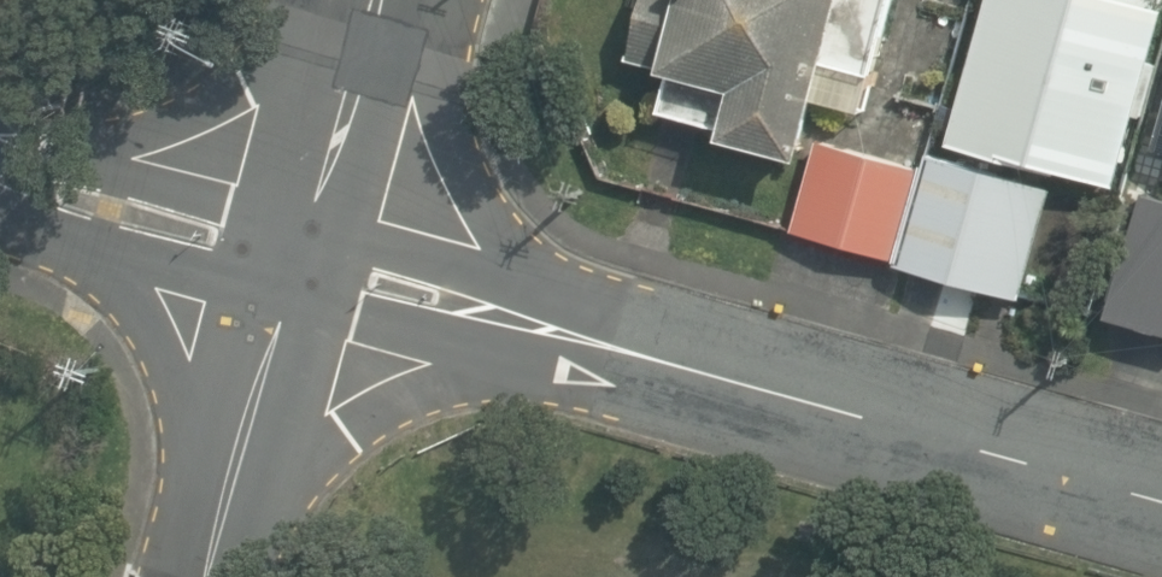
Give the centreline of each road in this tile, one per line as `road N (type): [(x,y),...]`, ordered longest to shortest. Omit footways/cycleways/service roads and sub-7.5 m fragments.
road 1 (residential): [(310,260),(1161,496)]
road 2 (residential): [(310,260),(220,576)]
road 3 (residential): [(0,174),(310,260)]
road 4 (residential): [(382,0),(310,260)]

